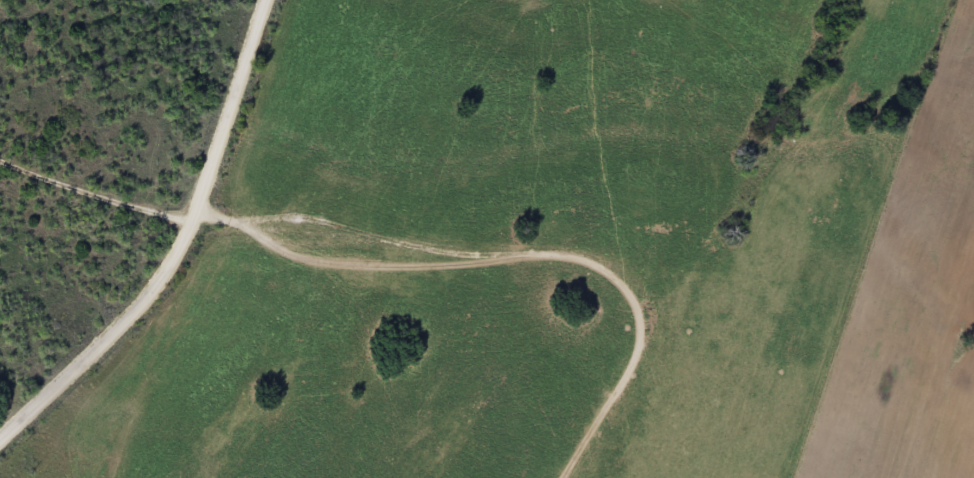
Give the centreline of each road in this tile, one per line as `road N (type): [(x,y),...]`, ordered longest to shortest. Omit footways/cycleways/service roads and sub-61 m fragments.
road 1 (residential): [(0,446),(174,268),(266,0)]
road 2 (residential): [(196,218),(0,161)]

